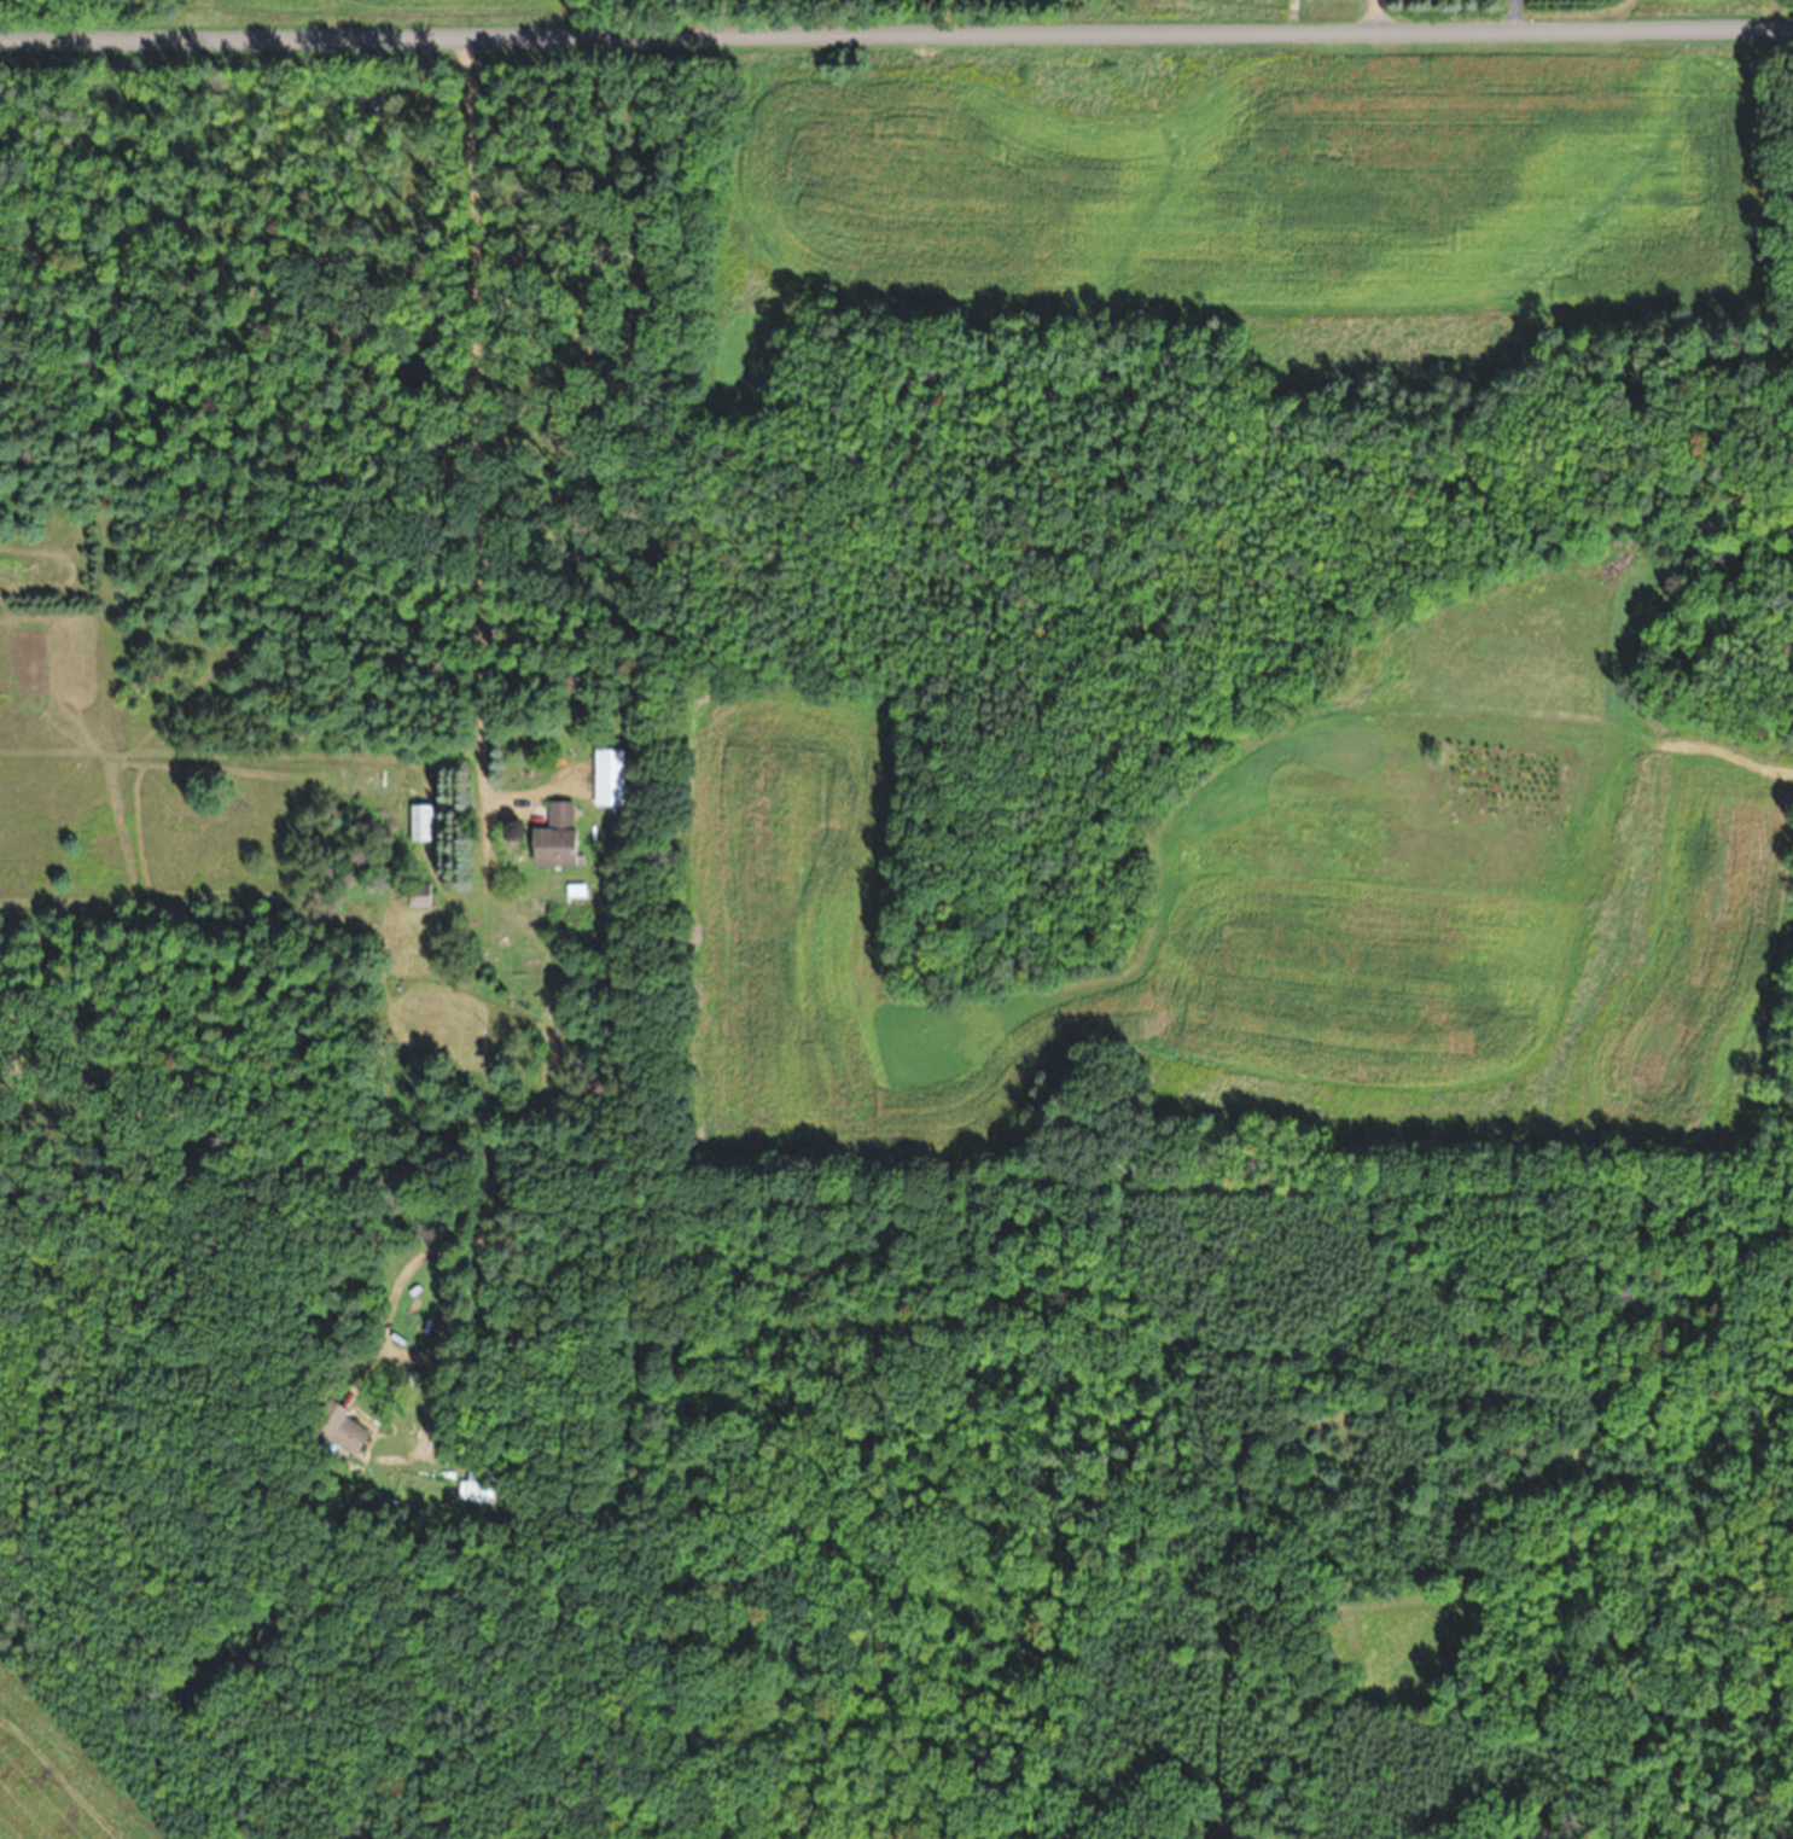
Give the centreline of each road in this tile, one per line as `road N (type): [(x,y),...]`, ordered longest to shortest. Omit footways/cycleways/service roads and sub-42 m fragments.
road 1 (residential): [(1792,29),(0,42)]

